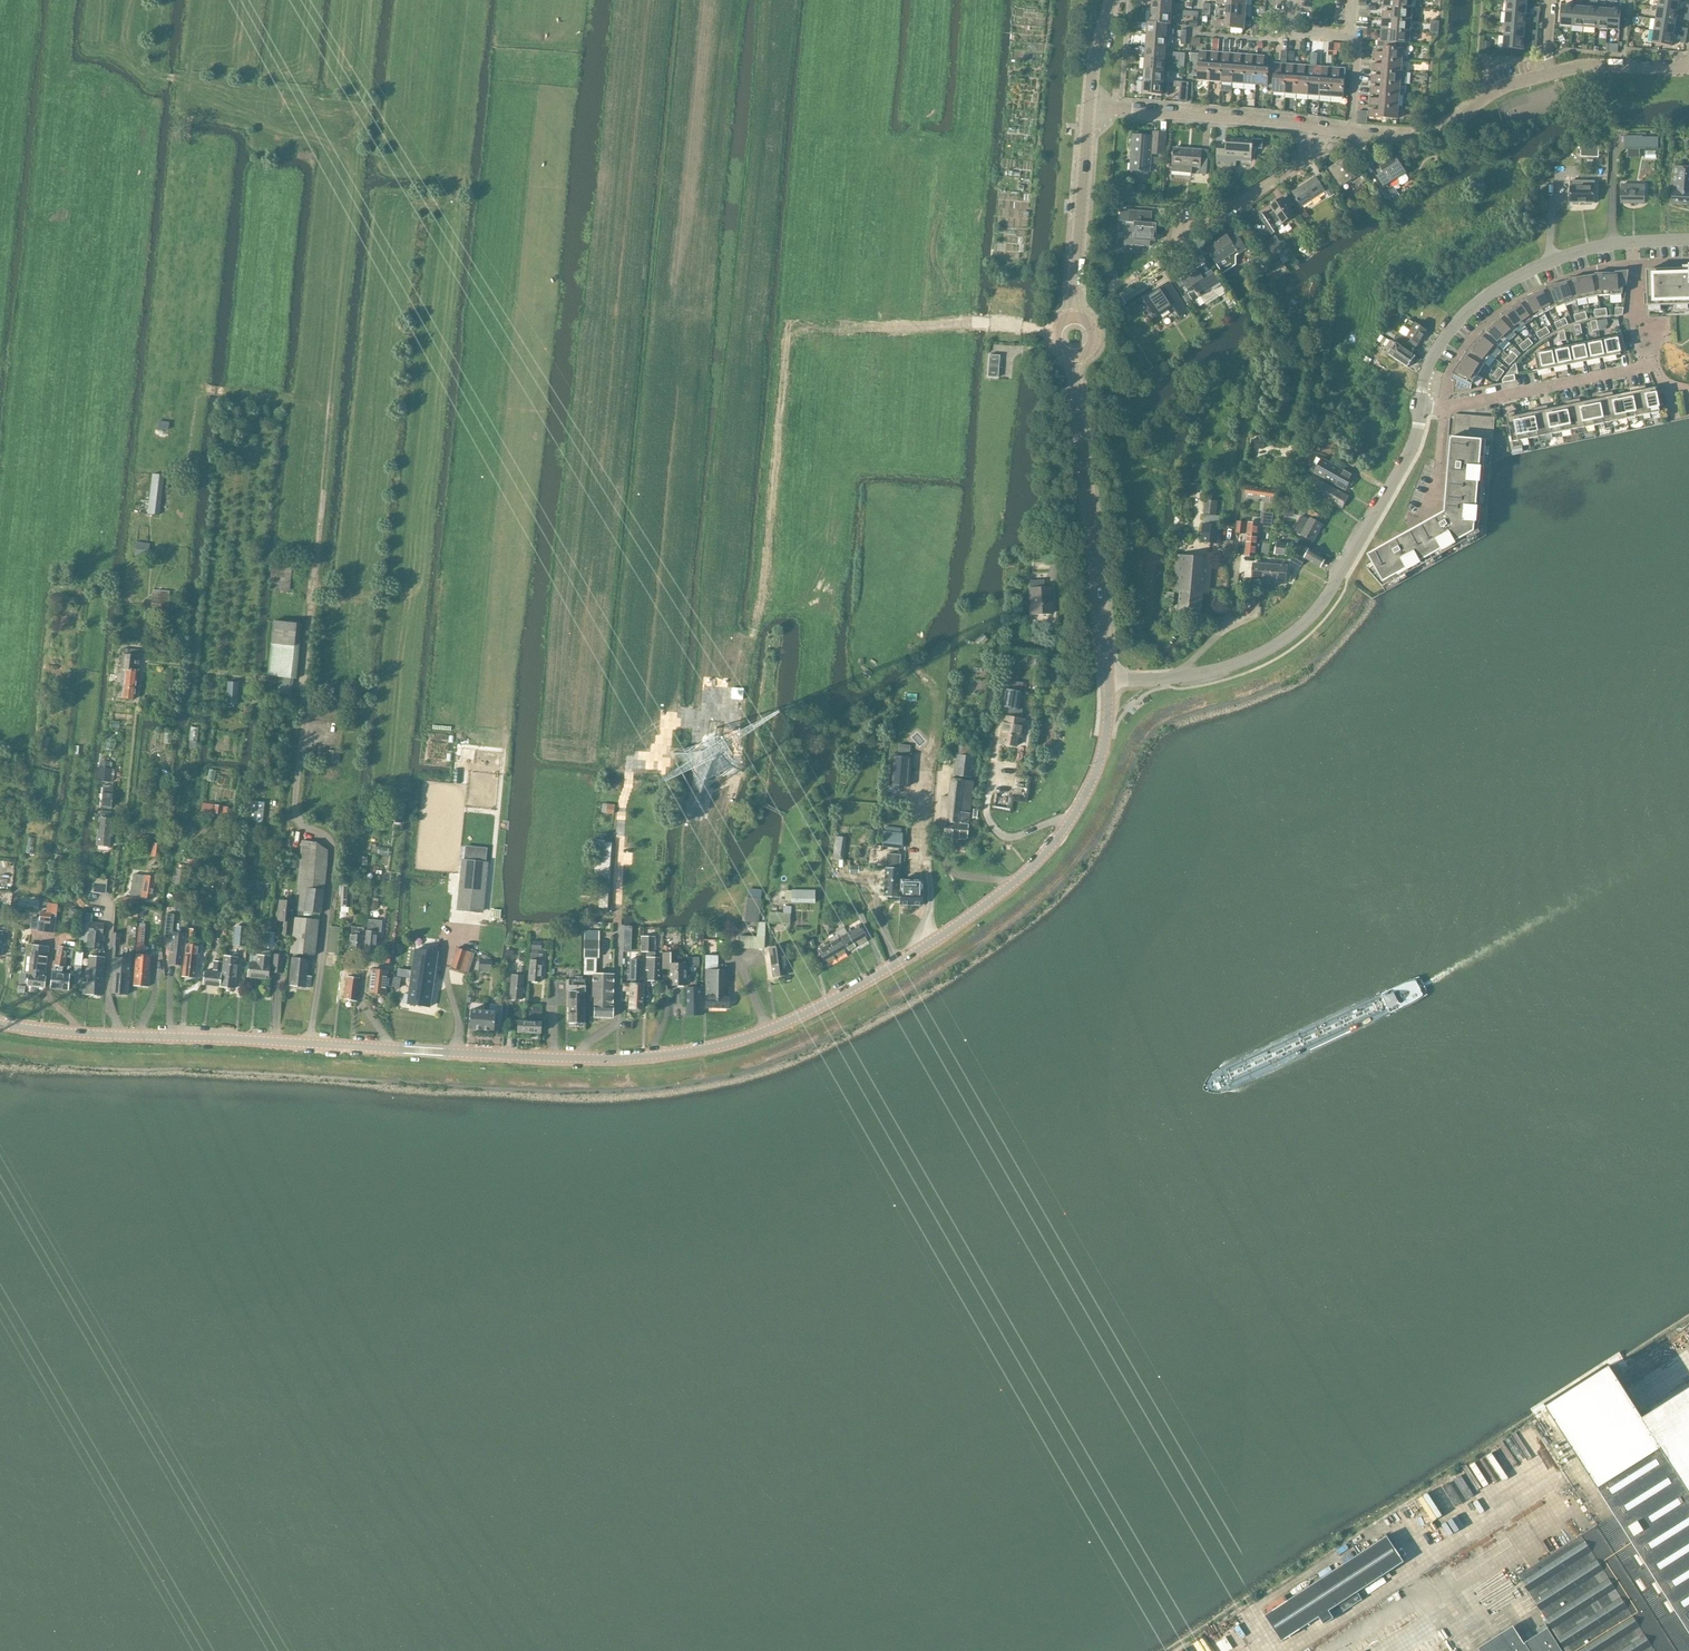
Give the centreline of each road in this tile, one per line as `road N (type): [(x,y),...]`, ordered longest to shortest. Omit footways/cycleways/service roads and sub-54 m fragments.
road 1 (tertiary): [(0,1024),(580,1059),(682,1052),(760,1034),(894,965),(1036,861),(1094,774),(1107,681)]
road 2 (tertiary): [(1107,681),(1224,667),(1291,636),(1325,601),(1401,471),(1422,406)]
road 3 (tertiary): [(1688,241),(1616,242),(1505,283),(1435,351),(1422,406)]
road 4 (secondary): [(1107,681),(1073,355)]
road 5 (residential): [(1090,105),(1320,126)]
road 6 (residential): [(1351,128),(1447,124),(1547,69)]
road 7 (residential): [(1177,257),(1190,233),(1315,150),(1320,126)]
road 8 (residential): [(1444,408),(1638,366)]
road 9 (residential): [(1547,69),(1583,61),(1688,64)]

